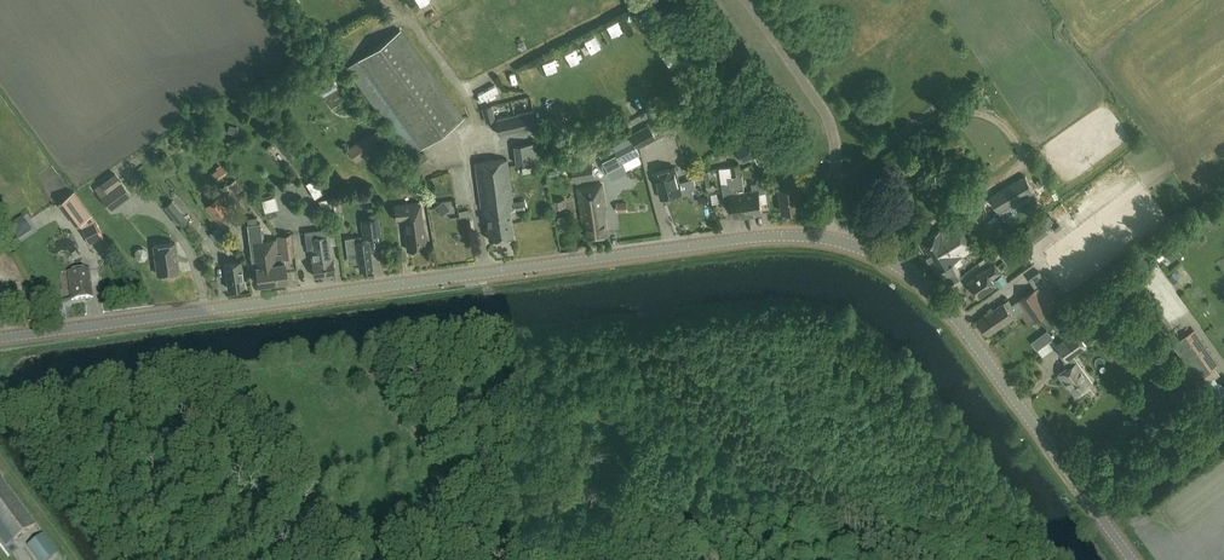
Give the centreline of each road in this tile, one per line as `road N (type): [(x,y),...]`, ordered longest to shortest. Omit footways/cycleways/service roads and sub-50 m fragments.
road 1 (tertiary): [(0,339),(768,237),(848,243)]
road 2 (tertiary): [(1134,559),(958,320),(907,272),(848,243)]

